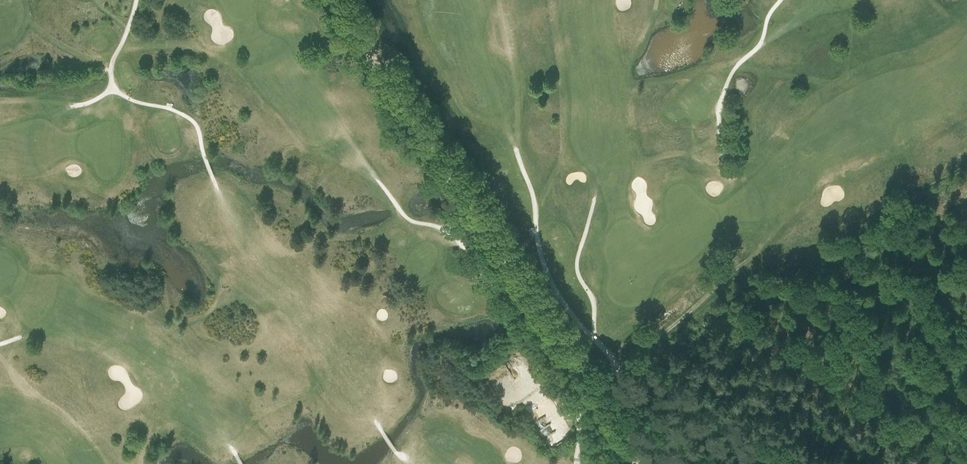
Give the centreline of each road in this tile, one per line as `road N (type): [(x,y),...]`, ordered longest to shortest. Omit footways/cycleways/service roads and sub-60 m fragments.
road 1 (unclassified): [(635,463),(329,0)]

